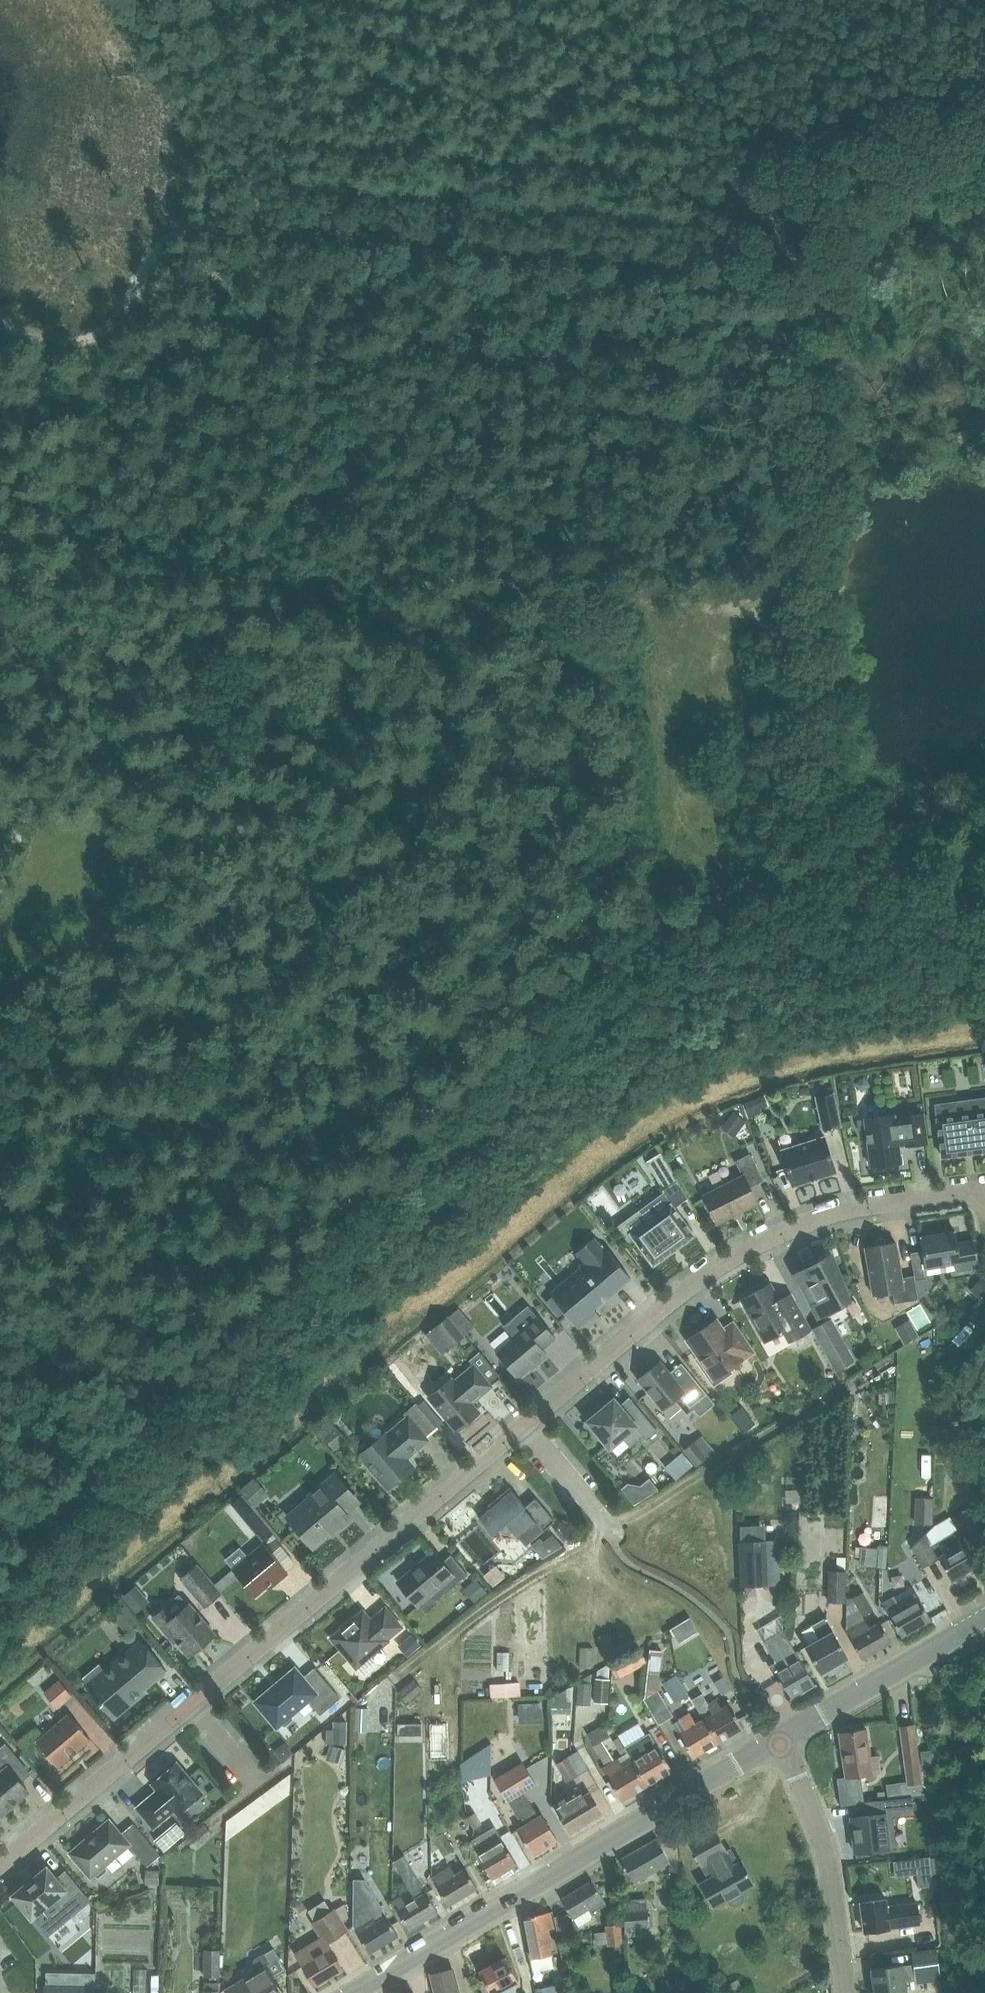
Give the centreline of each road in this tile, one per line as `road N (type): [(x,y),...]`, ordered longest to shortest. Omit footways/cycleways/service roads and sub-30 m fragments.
road 1 (unclassified): [(526,1430),(727,1269),(856,1211),(984,1195)]
road 2 (tertiary): [(360,1992),(779,1744)]
road 3 (residential): [(526,1430),(197,1704)]
road 4 (unclassified): [(842,1992),(819,1834),(779,1744)]
road 5 (residential): [(197,1704),(0,1869)]
road 6 (tertiary): [(779,1744),(984,1617)]
road 7 (residential): [(615,1533),(526,1430)]

